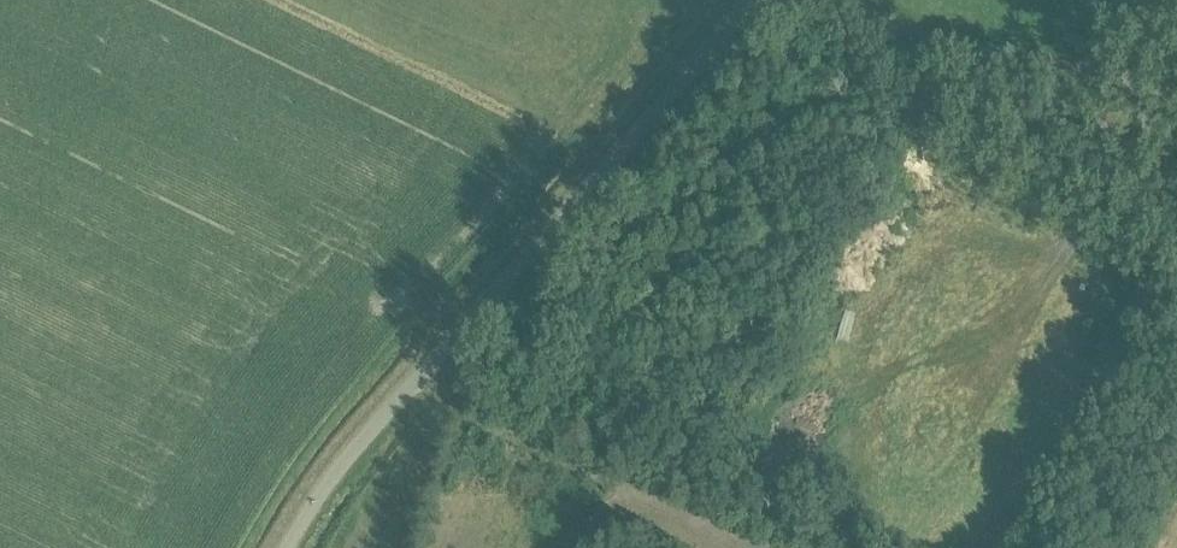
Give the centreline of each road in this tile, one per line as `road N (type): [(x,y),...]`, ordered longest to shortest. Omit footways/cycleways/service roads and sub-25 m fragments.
road 1 (unclassified): [(286,547),(366,435),(747,0)]

